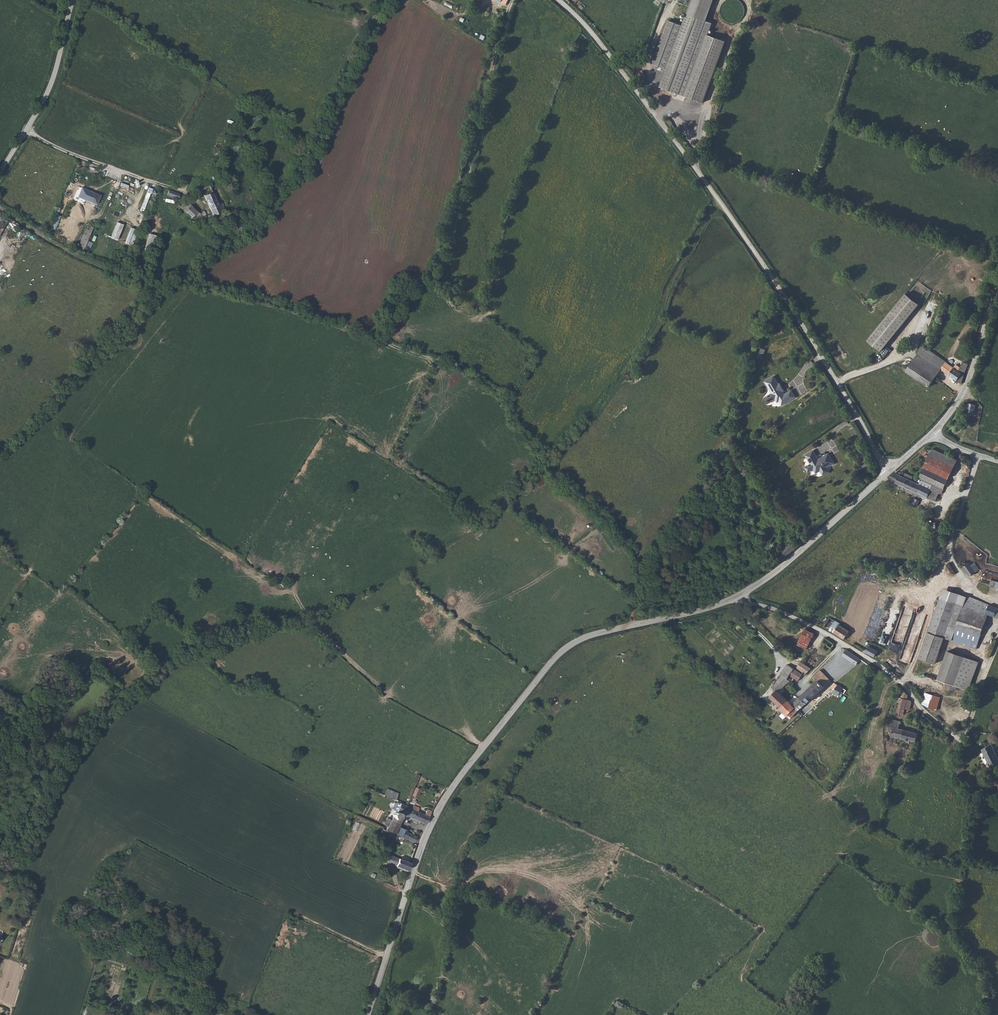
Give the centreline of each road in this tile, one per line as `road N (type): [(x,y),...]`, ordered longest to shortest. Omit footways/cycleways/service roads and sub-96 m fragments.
road 1 (unclassified): [(370,1014),(418,860),(447,796),(551,661),(596,634),(740,598)]
road 2 (unclassified): [(559,0),(594,31),(720,201),(834,373),(887,473)]
road 3 (track): [(374,338),(465,371),(505,401),(542,461),(637,556),(632,627)]
road 4 (track): [(0,207),(97,265),(298,310),(374,338)]
road 5 (track): [(512,0),(452,232),(433,275),(374,338)]
road 6 (residential): [(990,787),(964,776),(954,737),(869,658),(740,598)]
road 7 (unclassified): [(740,598),(887,473)]
road 8 (unclassified): [(0,171),(53,80),(74,0)]
road 9 (track): [(25,132),(198,198)]
road 10 (unclassified): [(930,435),(966,384),(997,281)]

